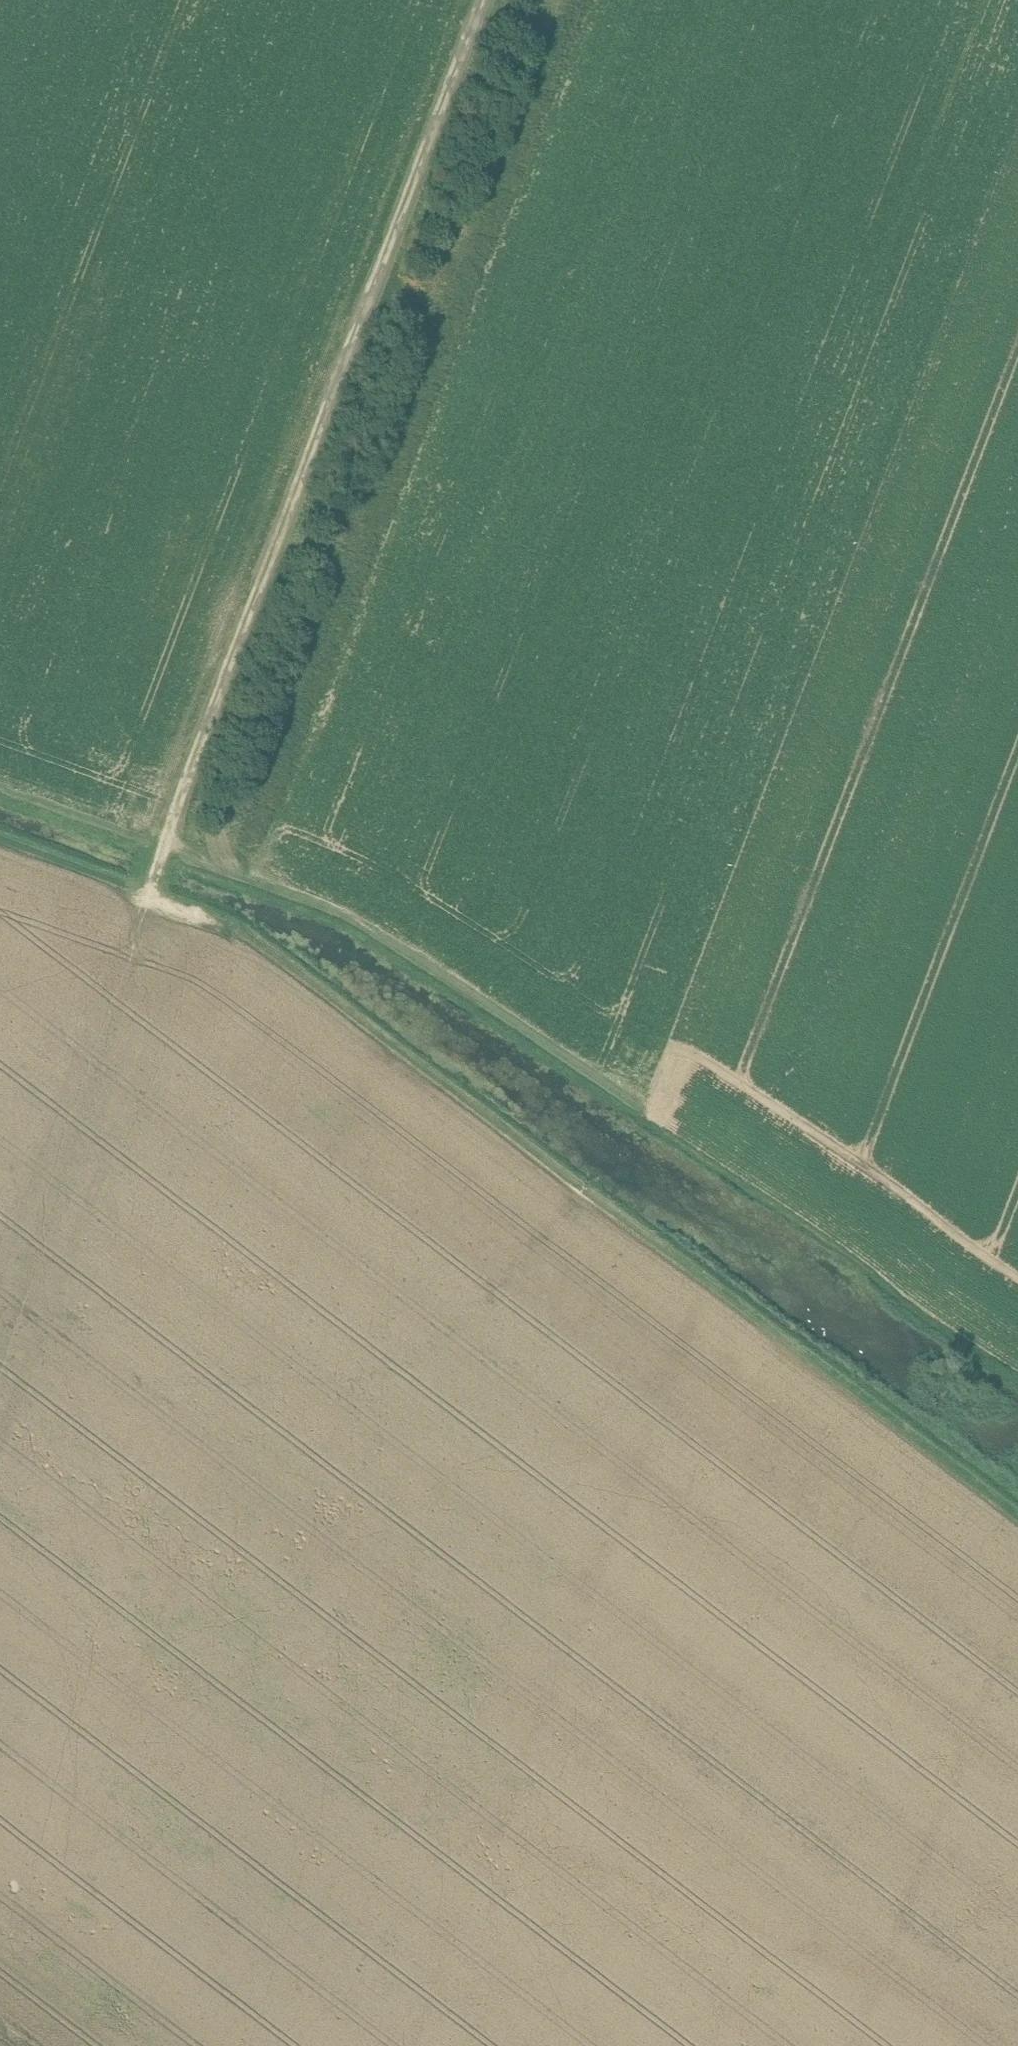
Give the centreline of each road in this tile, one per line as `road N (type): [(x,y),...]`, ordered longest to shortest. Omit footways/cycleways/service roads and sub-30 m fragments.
road 1 (track): [(146,903),(481,0)]

